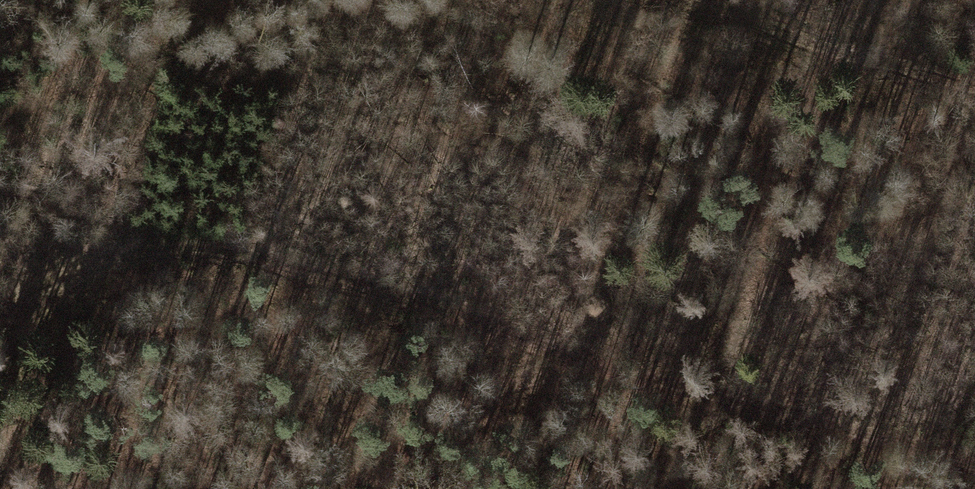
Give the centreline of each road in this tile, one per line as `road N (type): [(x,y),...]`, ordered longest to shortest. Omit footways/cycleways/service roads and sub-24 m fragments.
road 1 (track): [(974,473),(252,248),(125,252),(41,287),(0,323)]
road 2 (track): [(471,397),(600,362)]
road 3 (track): [(380,488),(471,397)]

